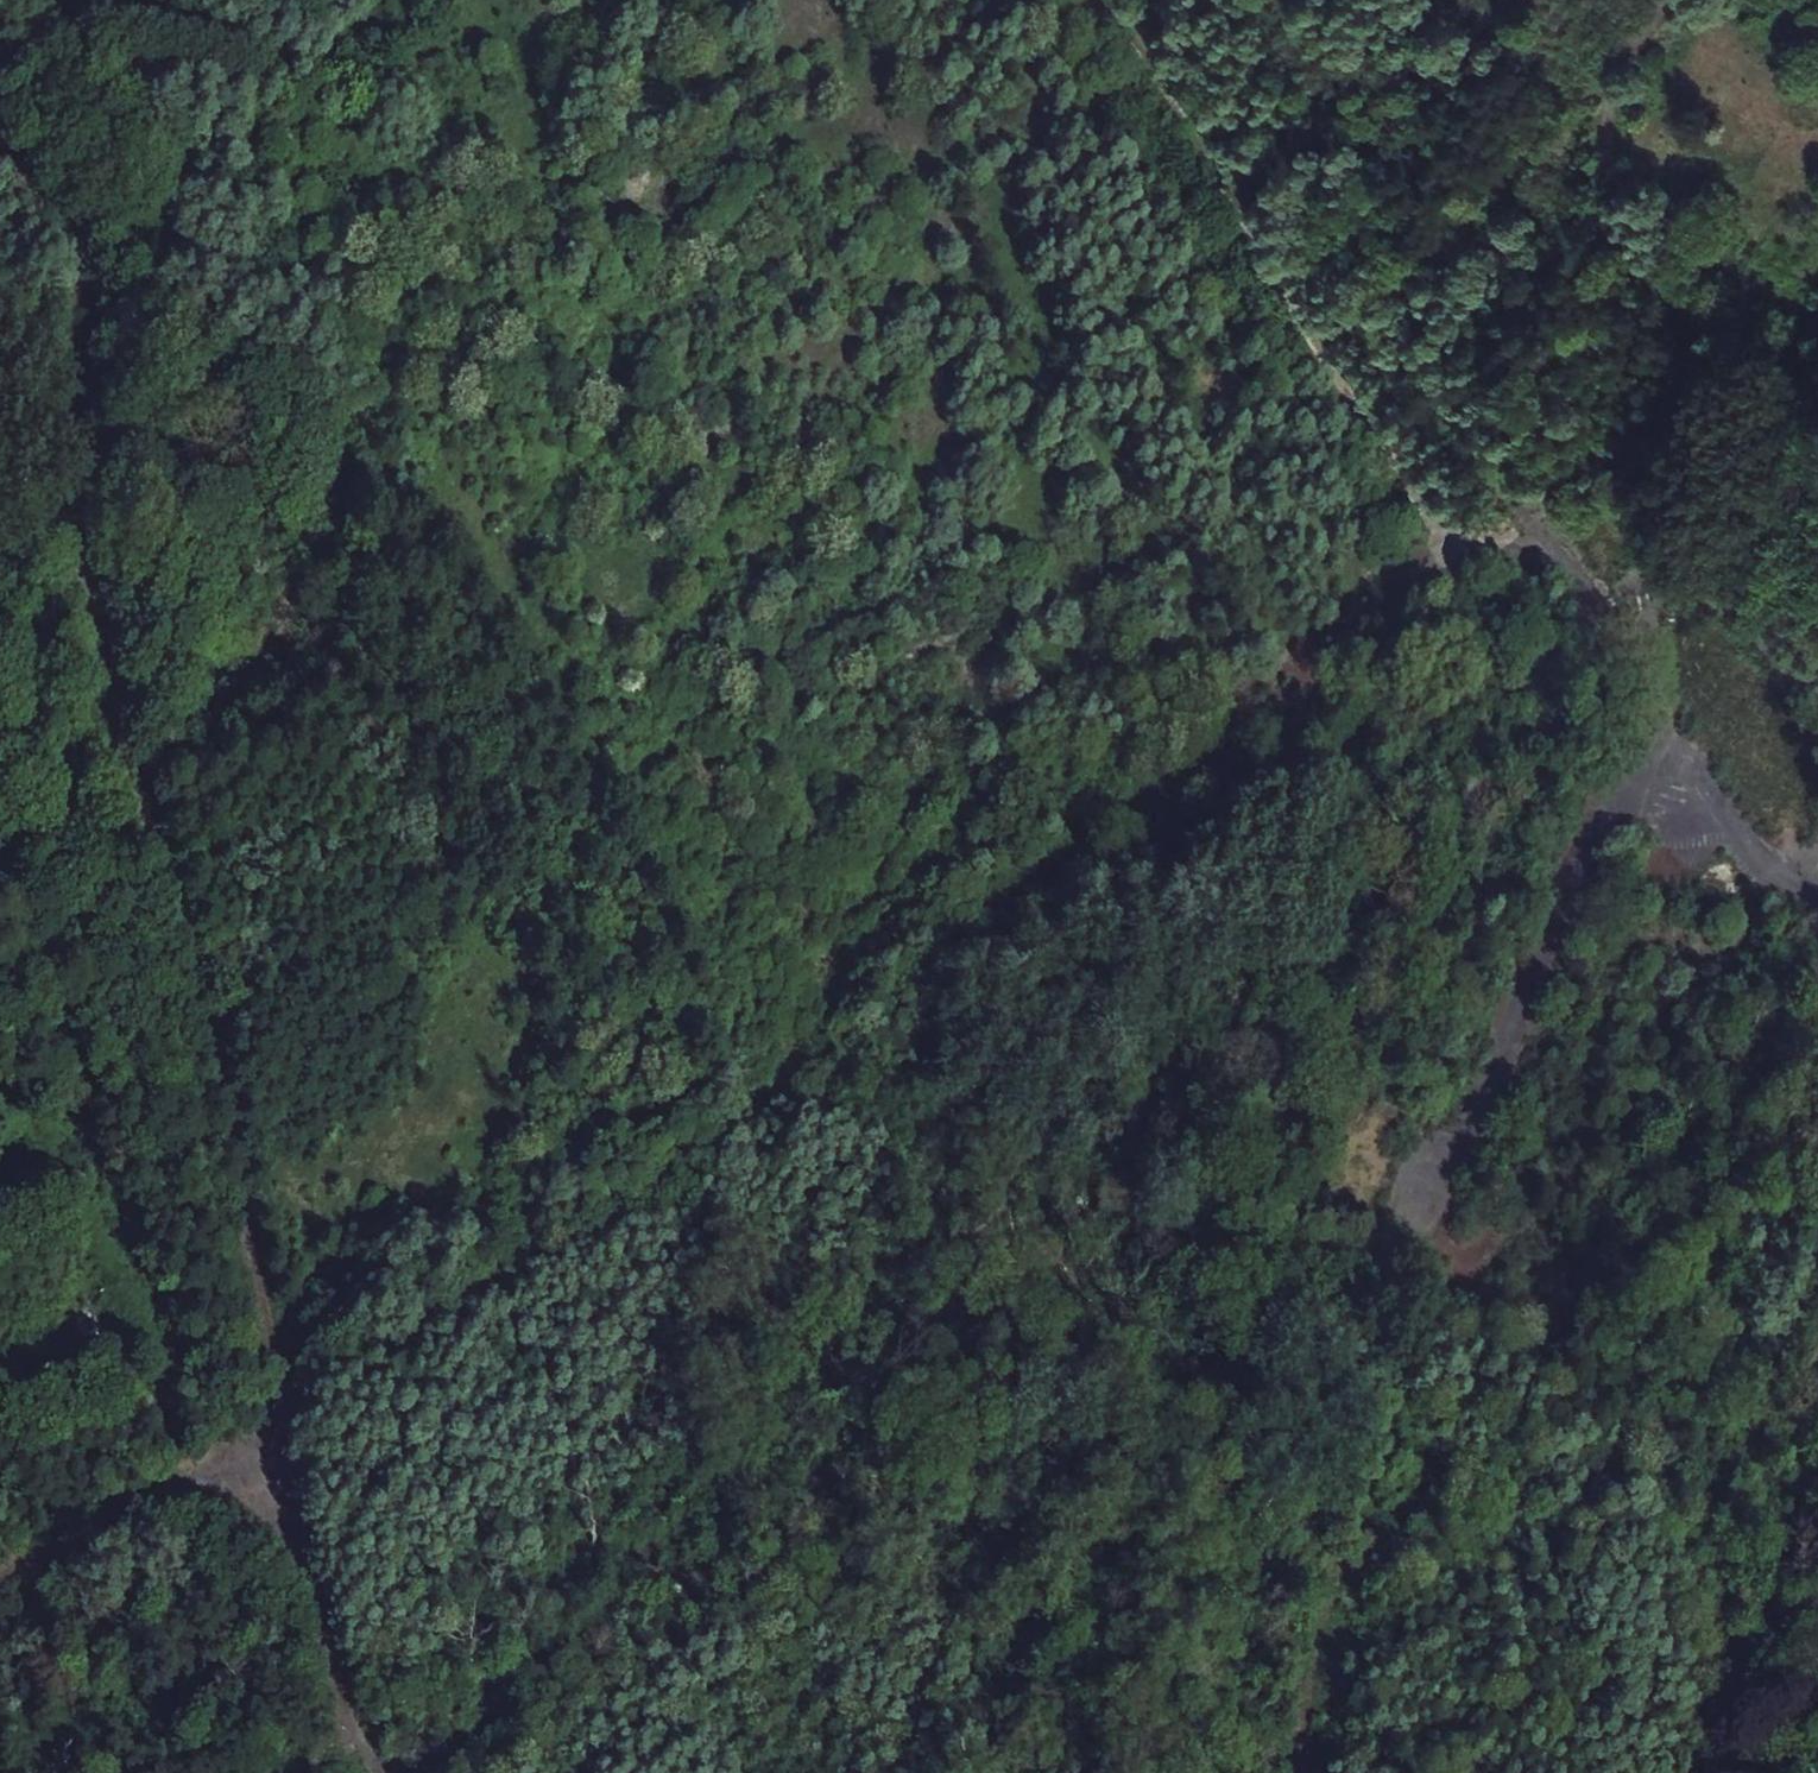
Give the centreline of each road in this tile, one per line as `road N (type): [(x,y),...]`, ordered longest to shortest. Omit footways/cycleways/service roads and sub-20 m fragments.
road 1 (track): [(1470,571),(1047,852),(861,1063),(614,1201),(0,1589)]
road 2 (track): [(1649,0),(1617,121),(1619,215),(1678,332),(1700,402),(1686,498),(1664,571)]

